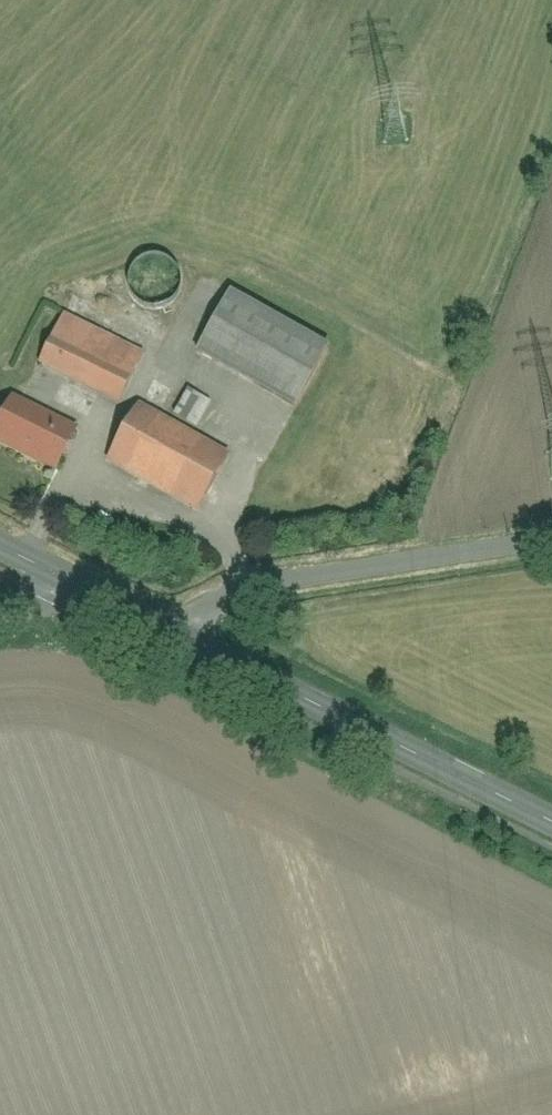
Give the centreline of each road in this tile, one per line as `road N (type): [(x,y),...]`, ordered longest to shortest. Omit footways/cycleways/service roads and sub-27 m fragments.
road 1 (secondary): [(551,821),(160,626)]
road 2 (unclassified): [(551,542),(223,592),(175,610),(160,626)]

